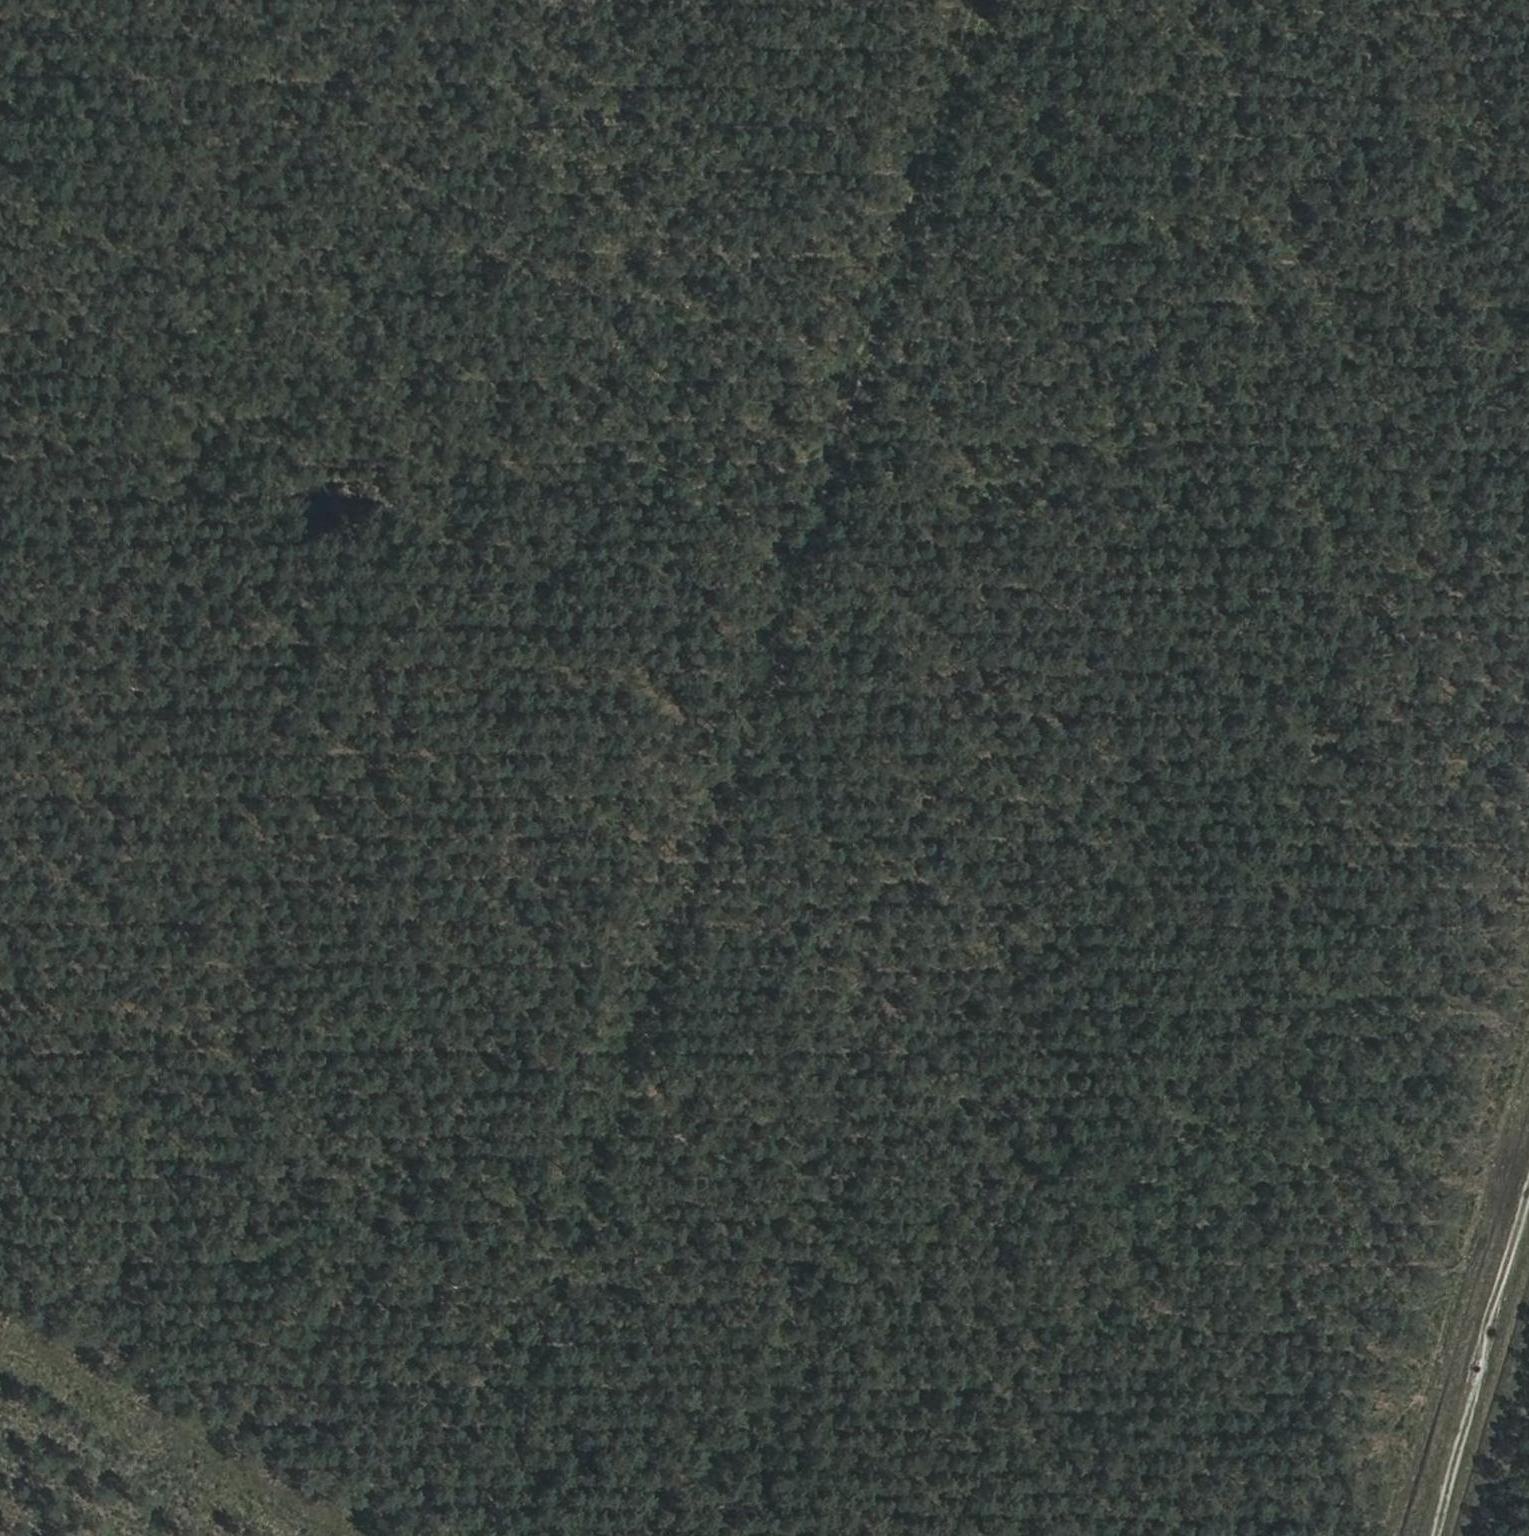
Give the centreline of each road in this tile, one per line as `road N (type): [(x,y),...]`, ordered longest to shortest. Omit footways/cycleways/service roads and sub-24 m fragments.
road 1 (track): [(1528,1151),(1416,1535)]

